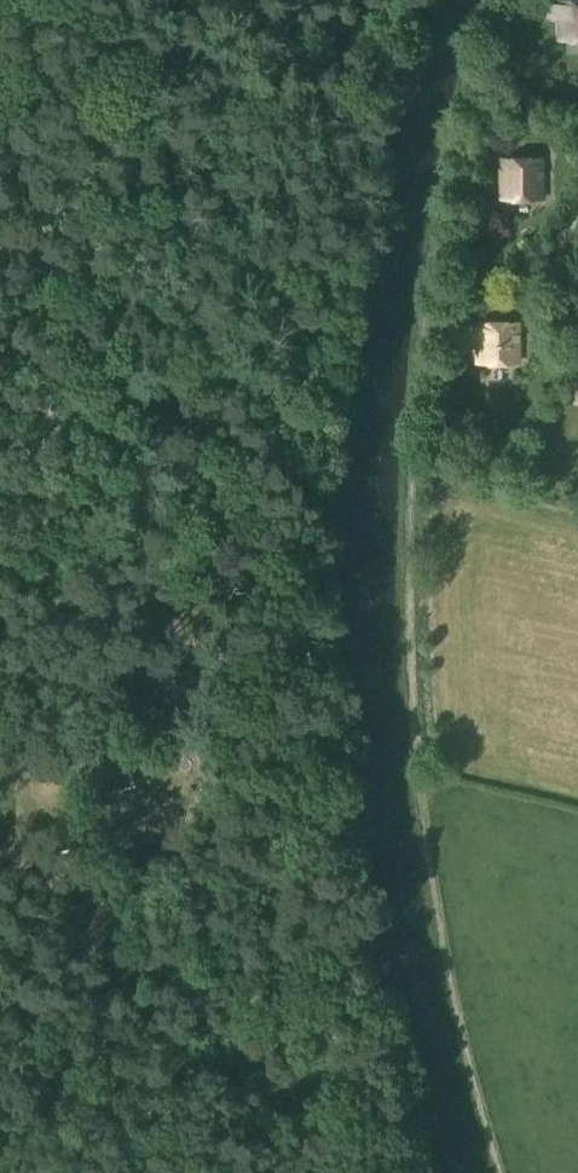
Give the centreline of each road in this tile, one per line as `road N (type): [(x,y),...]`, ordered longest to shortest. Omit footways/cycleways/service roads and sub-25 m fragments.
road 1 (track): [(159,0),(176,88),(176,150),(153,229),(150,303),(166,546),(162,675)]

